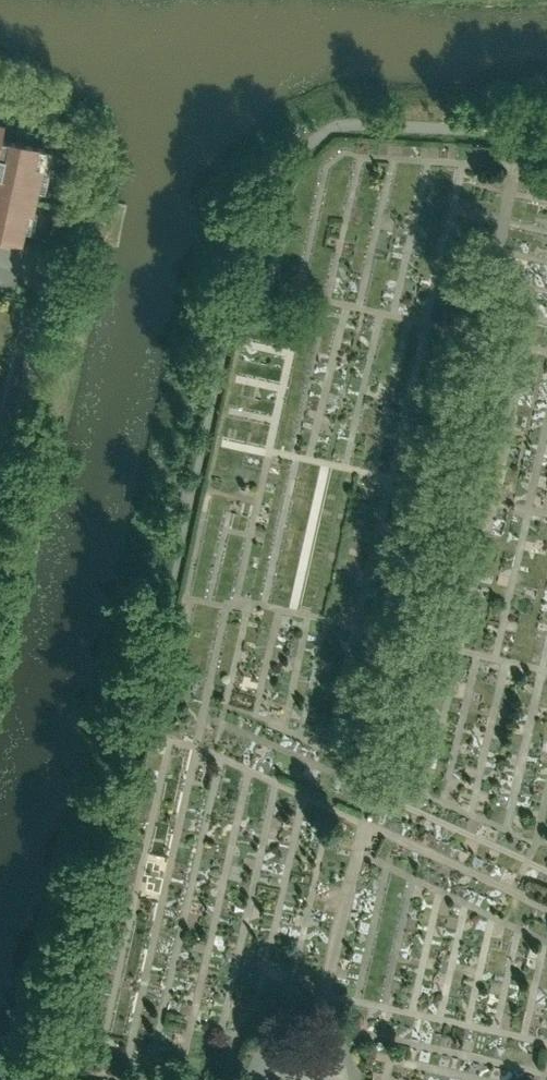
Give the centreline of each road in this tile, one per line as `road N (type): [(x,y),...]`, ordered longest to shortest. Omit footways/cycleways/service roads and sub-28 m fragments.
road 1 (residential): [(0,251),(28,264),(38,280),(0,431)]

